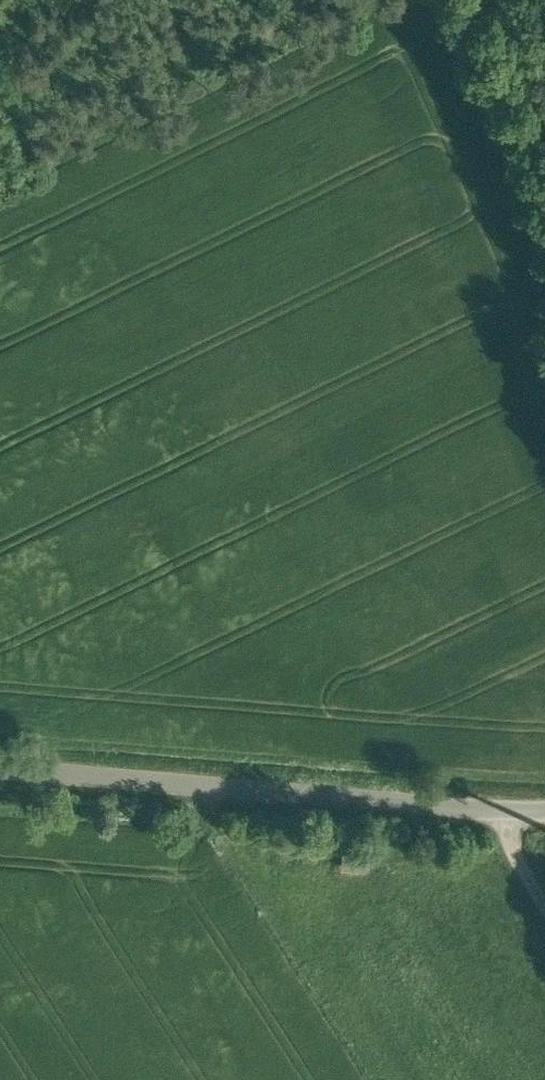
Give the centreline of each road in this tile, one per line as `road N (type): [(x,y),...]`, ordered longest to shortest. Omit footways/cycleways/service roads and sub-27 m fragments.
road 1 (unclassified): [(0,768),(544,813)]

